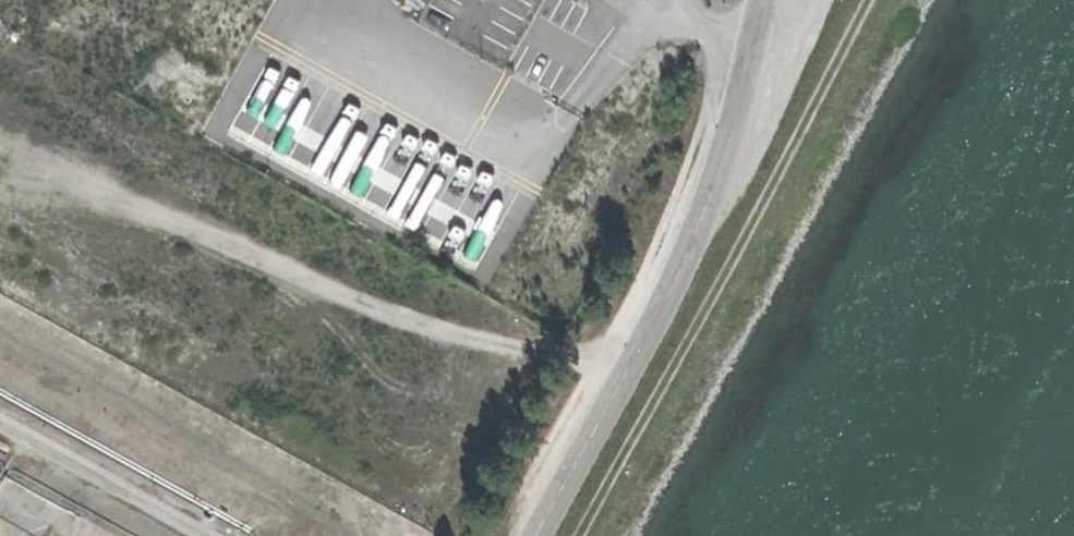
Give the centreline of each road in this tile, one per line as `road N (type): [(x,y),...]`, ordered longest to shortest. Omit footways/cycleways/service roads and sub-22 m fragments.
road 1 (track): [(875,0),(580,535)]
road 2 (unclassified): [(535,535),(683,260),(725,147),(761,0)]

